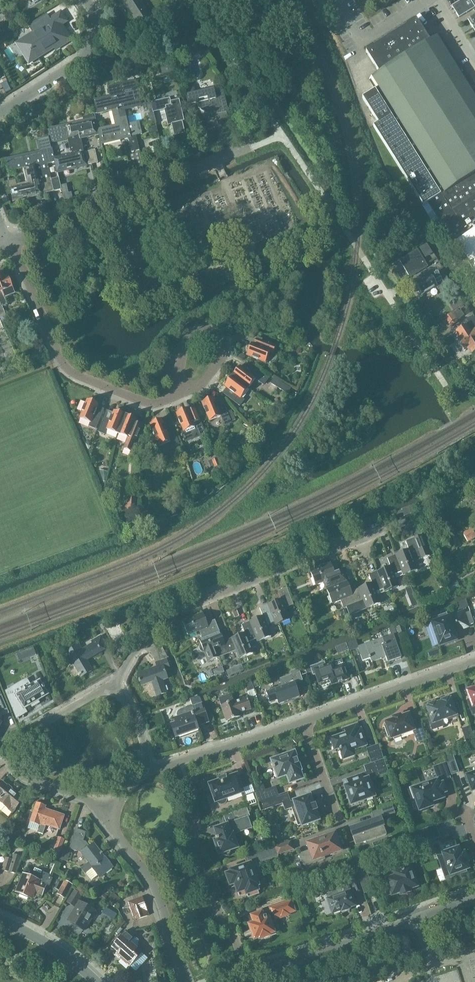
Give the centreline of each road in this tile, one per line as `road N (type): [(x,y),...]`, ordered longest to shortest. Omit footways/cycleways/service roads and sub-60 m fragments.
road 1 (residential): [(115,689),(133,652),(183,607),(388,528)]
road 2 (residential): [(444,384),(282,134)]
road 3 (residential): [(8,242),(252,147)]
road 4 (residential): [(8,242),(62,365),(144,403),(176,396)]
road 5 (residential): [(250,977),(474,899)]
road 6 (residential): [(189,981),(156,889),(108,814)]
road 7 (residential): [(250,977),(205,886),(194,807)]
road 8 (residential): [(304,721),(474,661)]
road 9 (residential): [(144,768),(304,721)]
road 10 (residential): [(0,113),(87,54),(95,28),(86,0)]
road 11 (residential): [(176,396),(203,382),(221,358),(223,339),(195,330),(182,358)]
road 12 (residential): [(13,754),(22,735),(100,690),(115,689)]
road 13 (unclassified): [(429,0),(364,41),(338,0)]

